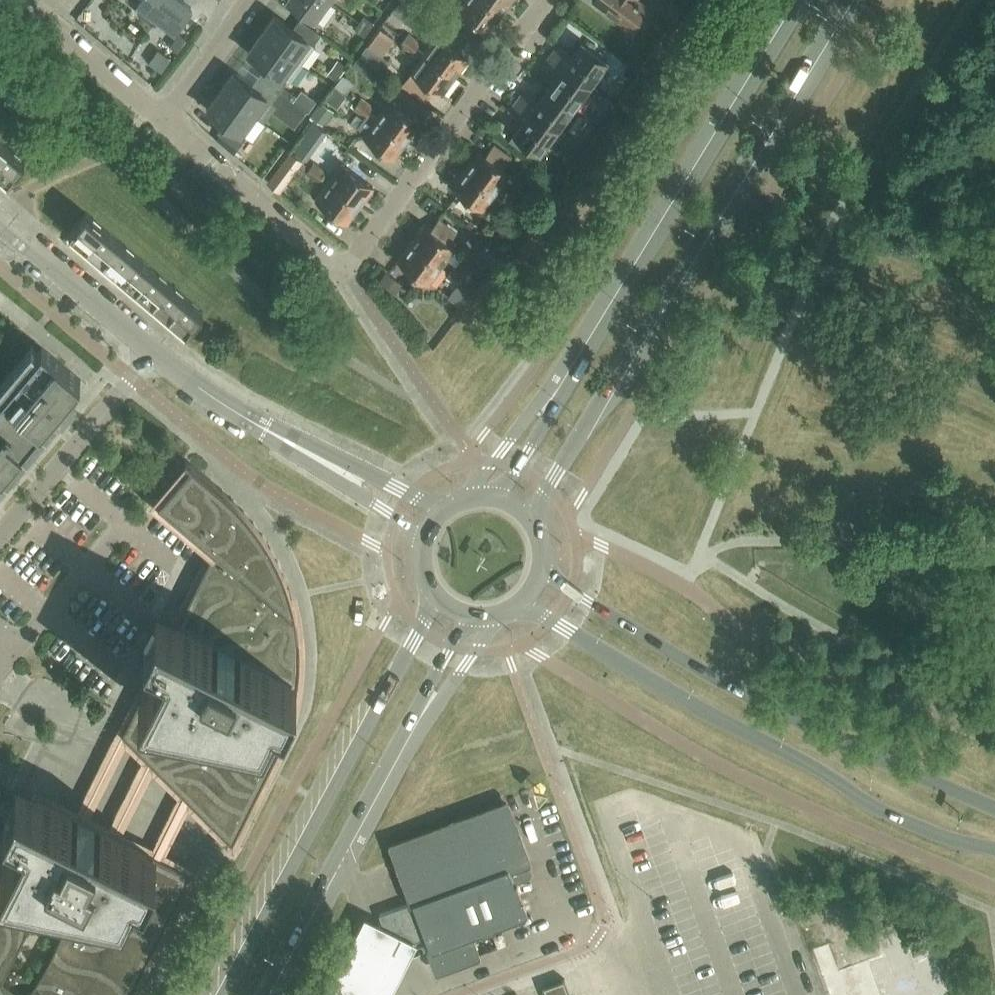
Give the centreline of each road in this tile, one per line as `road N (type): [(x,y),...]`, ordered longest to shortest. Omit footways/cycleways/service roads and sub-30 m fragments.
road 1 (secondary): [(532,521),(852,0)]
road 2 (secondary): [(806,0),(499,498)]
road 3 (secondary): [(519,606),(835,776),(862,800),(948,838),(994,848)]
road 4 (secondary): [(994,802),(729,681),(543,569)]
road 5 (secondary): [(434,594),(225,994)]
road 6 (secondary): [(262,994),(468,616)]
road 7 (residential): [(343,267),(546,0)]
road 8 (residential): [(0,538),(154,353)]
road 9 (residential): [(343,267),(329,264),(164,121)]
road 10 (unclassified): [(431,524),(248,421)]
road 11 (residential): [(154,353),(0,229)]
road 12 (residential): [(164,121),(19,0)]
road 13 (unclassified): [(655,972),(601,809)]
road 14 (residential): [(164,121),(251,0)]

